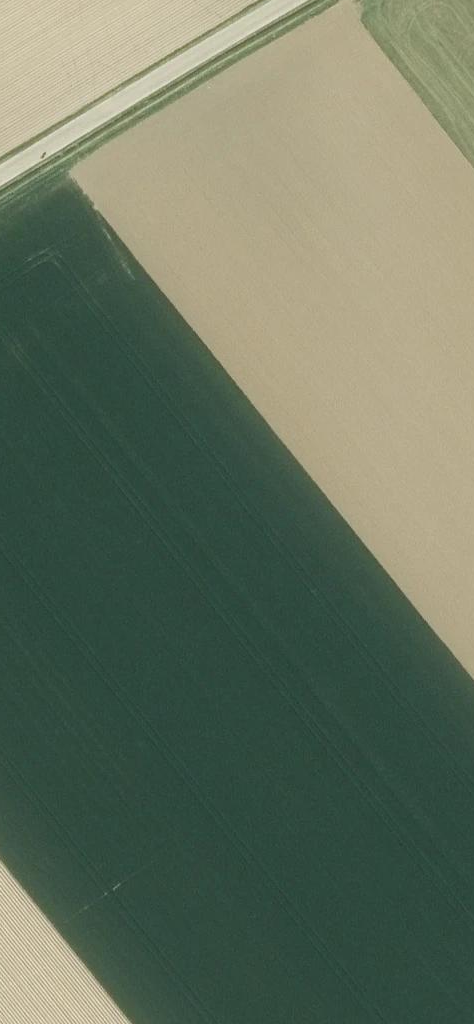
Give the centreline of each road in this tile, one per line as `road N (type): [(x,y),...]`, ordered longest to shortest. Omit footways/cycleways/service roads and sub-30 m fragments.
road 1 (unclassified): [(0,176),(292,0)]

